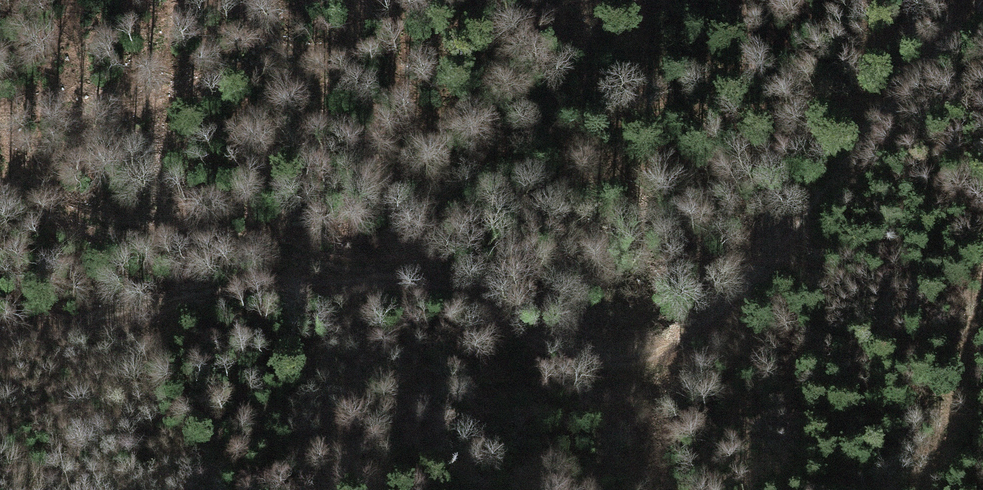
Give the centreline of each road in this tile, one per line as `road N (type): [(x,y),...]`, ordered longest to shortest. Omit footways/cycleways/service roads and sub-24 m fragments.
road 1 (track): [(0,341),(262,289),(394,278),(429,283),(553,347),(598,361),(636,362),(671,351),(790,240),(910,86),(982,7)]
road 2 (track): [(0,152),(12,181),(38,202),(106,229),(262,247),(394,278)]
road 3 (track): [(926,489),(982,289)]

